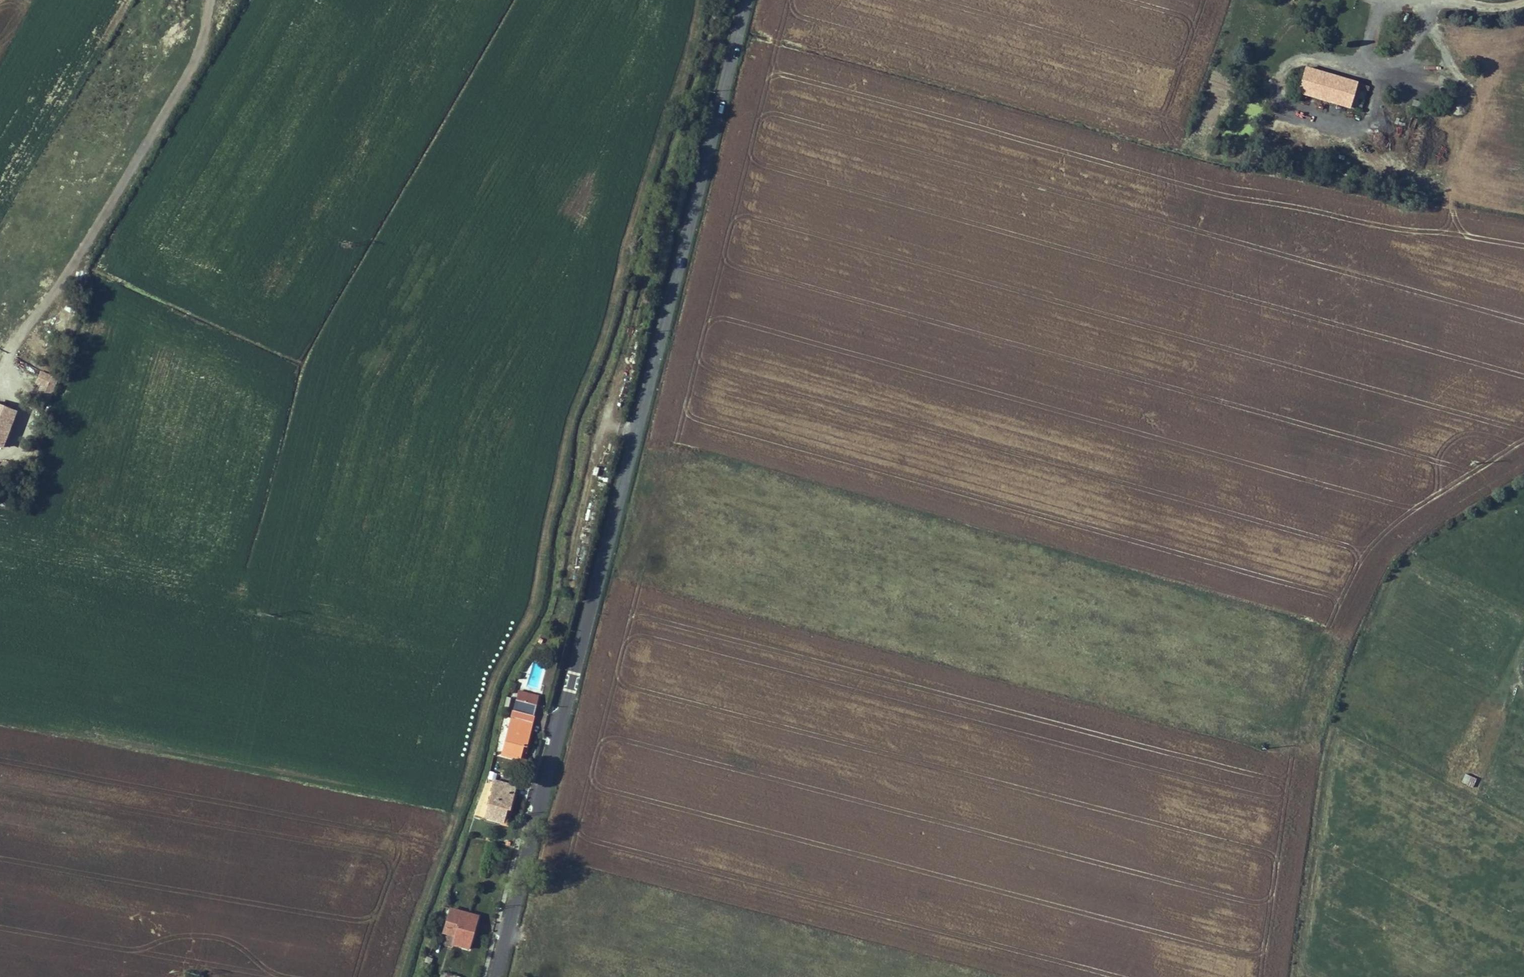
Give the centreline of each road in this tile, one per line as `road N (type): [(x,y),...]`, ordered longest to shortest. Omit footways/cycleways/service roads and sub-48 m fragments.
road 1 (tertiary): [(497,976),(746,0)]

